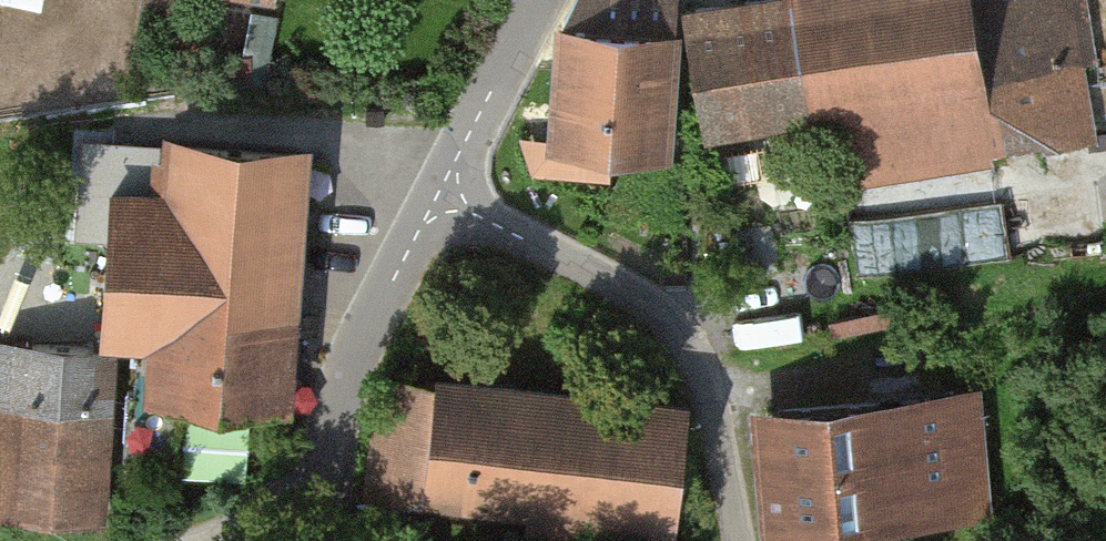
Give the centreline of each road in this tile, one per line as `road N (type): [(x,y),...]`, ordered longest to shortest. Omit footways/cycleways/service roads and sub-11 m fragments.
road 1 (residential): [(742,540),(702,368),(658,300),(456,200)]
road 2 (residential): [(456,200),(352,369),(309,540)]
road 3 (residential): [(553,0),(456,200)]

